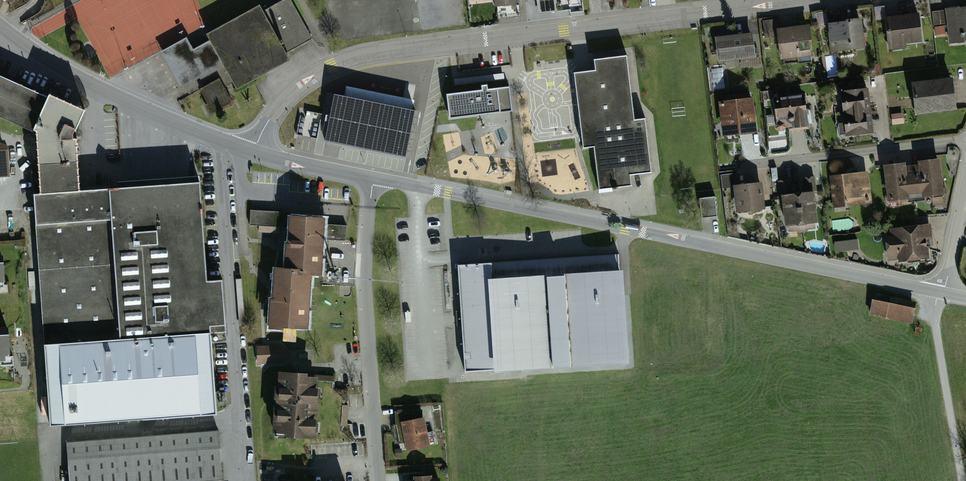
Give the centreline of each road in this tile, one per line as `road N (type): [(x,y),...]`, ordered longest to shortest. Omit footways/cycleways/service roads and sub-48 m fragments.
road 1 (residential): [(819,0),(365,57),(300,86),(271,118),(255,153)]
road 2 (unclassified): [(374,179),(944,294)]
road 3 (residential): [(379,480),(364,285),(374,179)]
road 4 (unclassified): [(0,25),(105,93),(255,153)]
road 5 (residential): [(965,142),(743,169)]
road 6 (track): [(930,291),(964,480)]
road 7 (unclassified): [(255,153),(374,179)]

